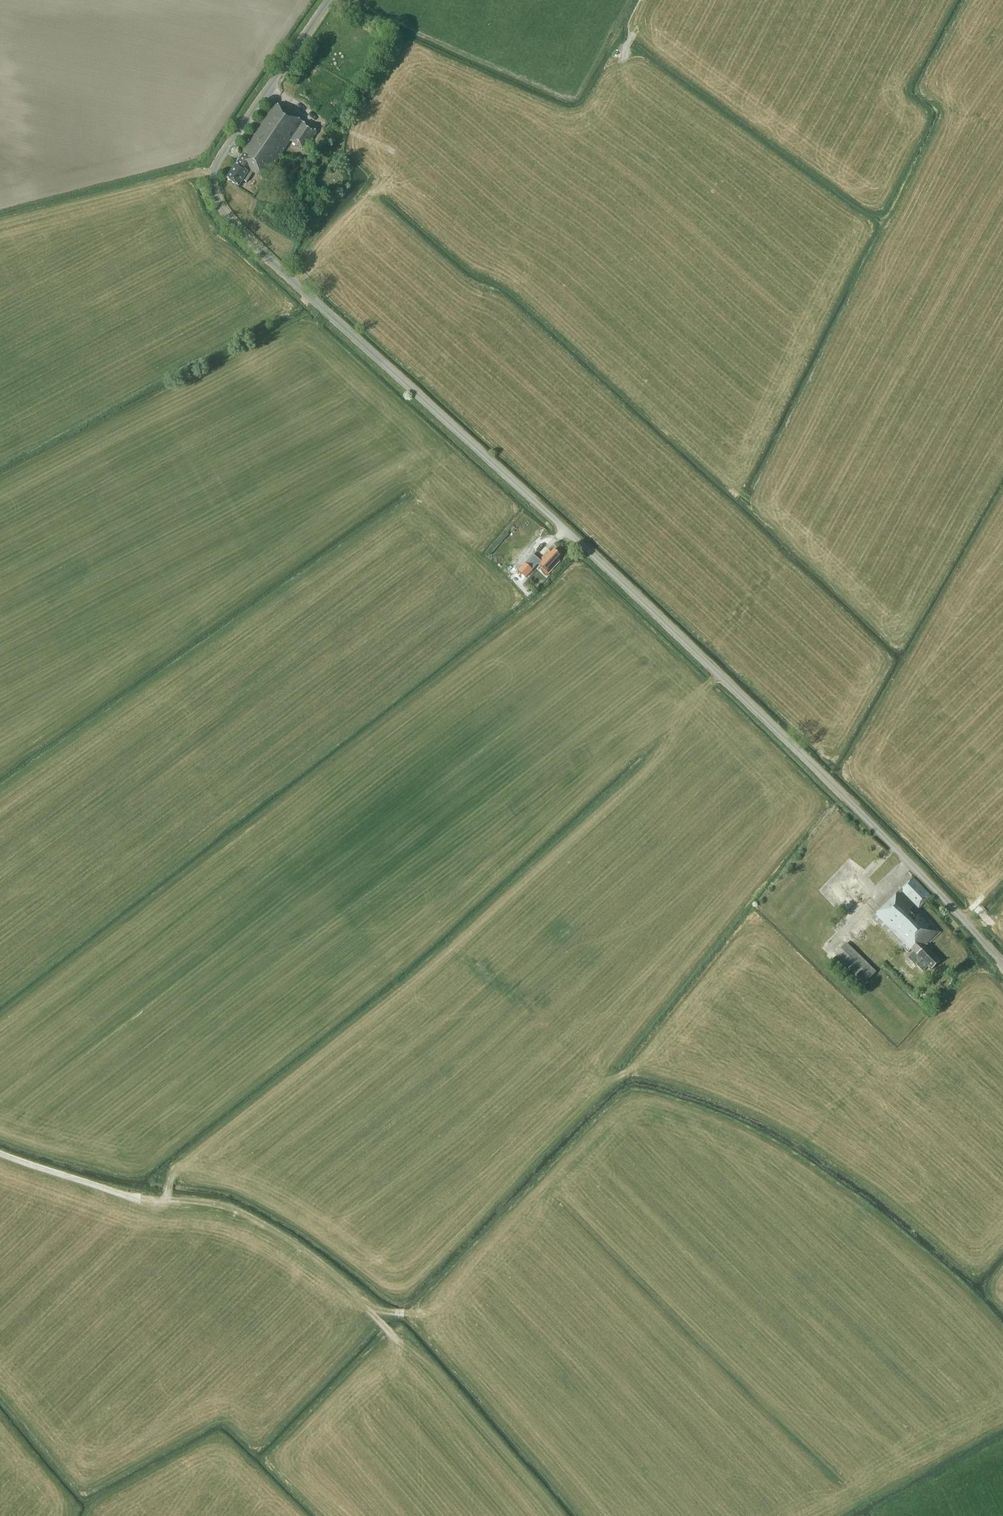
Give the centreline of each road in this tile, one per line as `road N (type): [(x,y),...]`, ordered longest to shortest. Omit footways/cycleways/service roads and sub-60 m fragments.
road 1 (unclassified): [(1002,963),(783,734),(229,209),(225,160),(336,0)]
road 2 (track): [(0,1155),(155,1212),(183,1167)]

